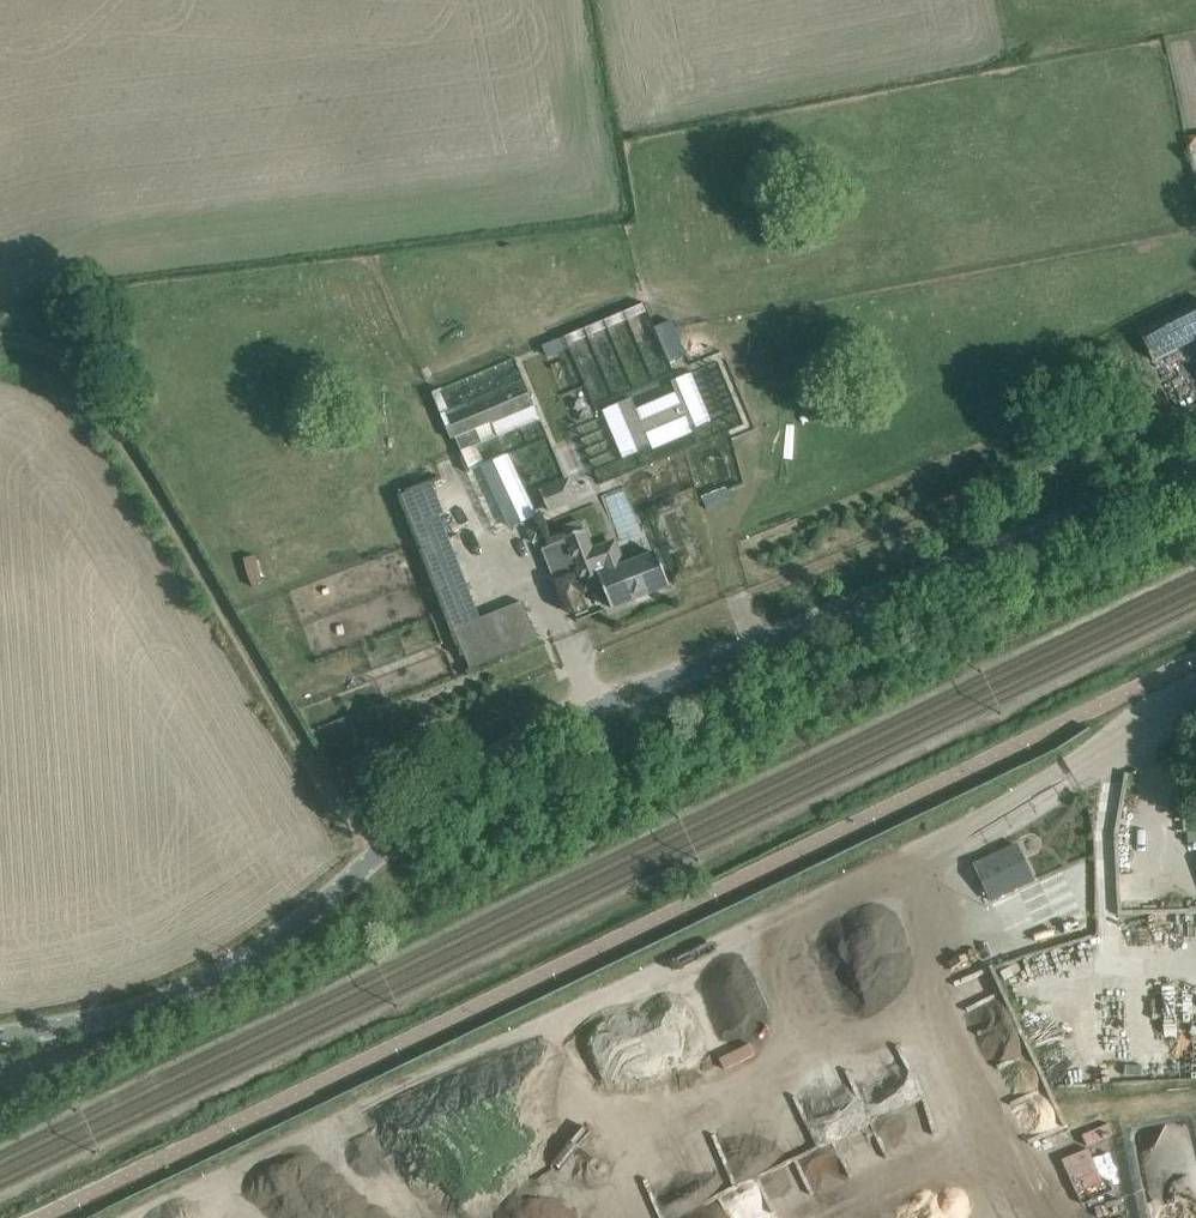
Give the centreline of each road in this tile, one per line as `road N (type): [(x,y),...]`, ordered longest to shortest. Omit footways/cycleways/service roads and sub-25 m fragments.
road 1 (unclassified): [(0,1034),(159,1001),(235,964),(524,737),(1195,476)]
road 2 (track): [(401,834),(339,818),(99,398),(65,352),(0,338)]

